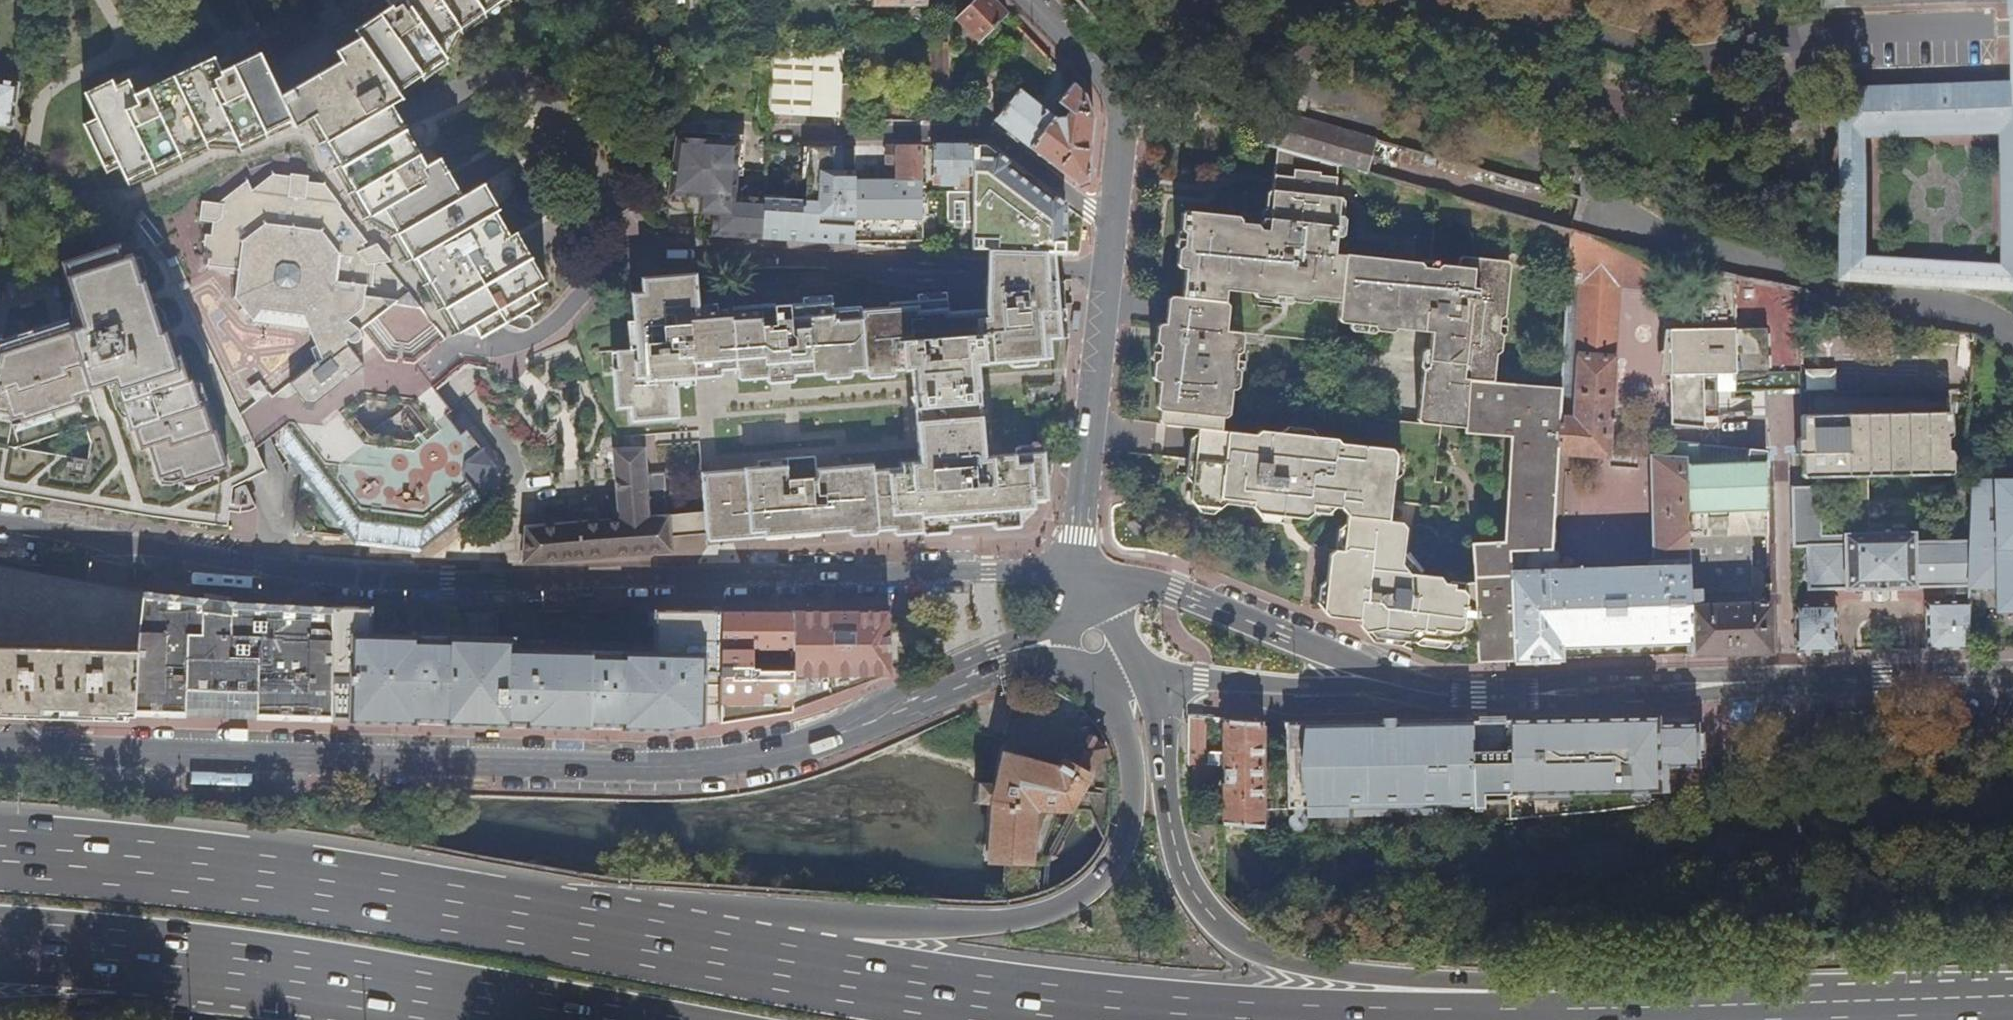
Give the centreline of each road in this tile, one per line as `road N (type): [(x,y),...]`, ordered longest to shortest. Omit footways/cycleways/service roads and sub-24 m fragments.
road 1 (tertiary): [(1081,600),(1049,577),(990,572),(394,583),(0,522)]
road 2 (secondary): [(0,750),(637,766),(729,760),(797,747),(1001,660),(1059,645)]
road 3 (motorway): [(804,974),(399,899),(0,853)]
road 4 (motorway): [(1571,1019),(1485,984),(1313,969),(1235,941),(1178,864),(1161,724),(1123,661)]
road 5 (unclassified): [(1027,0),(1106,81),(1119,124),(1080,536),(1090,597)]
road 6 (tertiary): [(1382,681),(1478,696),(2012,677)]
road 7 (motorway): [(1101,672),(1136,773),(1128,828),(1083,893),(1021,919),(898,930),(804,974)]
road 8 (motorway): [(0,944),(350,983)]
road 9 (motorway): [(0,1005),(350,983)]
road 10 (motorway): [(1132,1019),(804,974)]
road 11 (tertiary): [(1382,681),(1175,590),(1100,597)]
road 12 (tertiary): [(1130,651),(1202,678),(1382,681)]
road 13 (motorway): [(350,983),(562,1019)]

